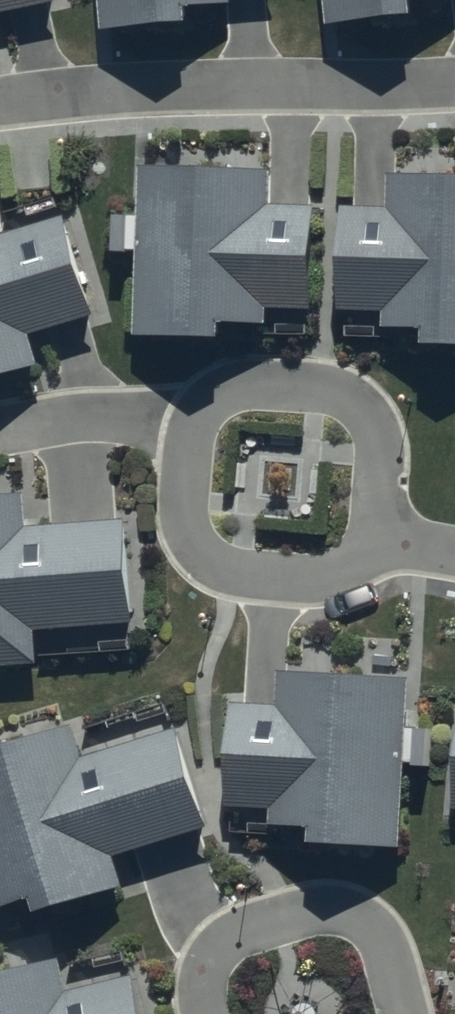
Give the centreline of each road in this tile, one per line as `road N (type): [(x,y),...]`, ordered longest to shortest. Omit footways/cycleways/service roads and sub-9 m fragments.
road 1 (residential): [(375,528),(347,571),(295,577),(226,570),(185,519),(191,441),(221,390),(312,388),(364,408),(378,457)]
road 2 (residential): [(454,81),(121,86),(0,98)]
road 3 (residential): [(202,1013),(205,963),(232,933),(318,911),(359,917),(390,950),(407,1013)]

